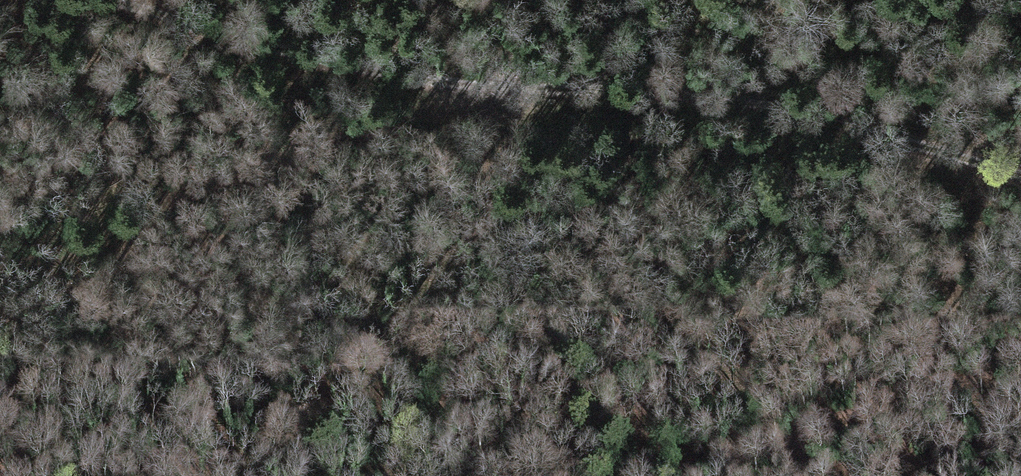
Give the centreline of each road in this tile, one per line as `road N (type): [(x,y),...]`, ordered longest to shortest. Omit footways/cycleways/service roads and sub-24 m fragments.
road 1 (track): [(105,0),(353,65),(493,84),(723,95),(1020,173)]
road 2 (track): [(493,84),(0,273)]
road 3 (track): [(1020,360),(671,475)]

